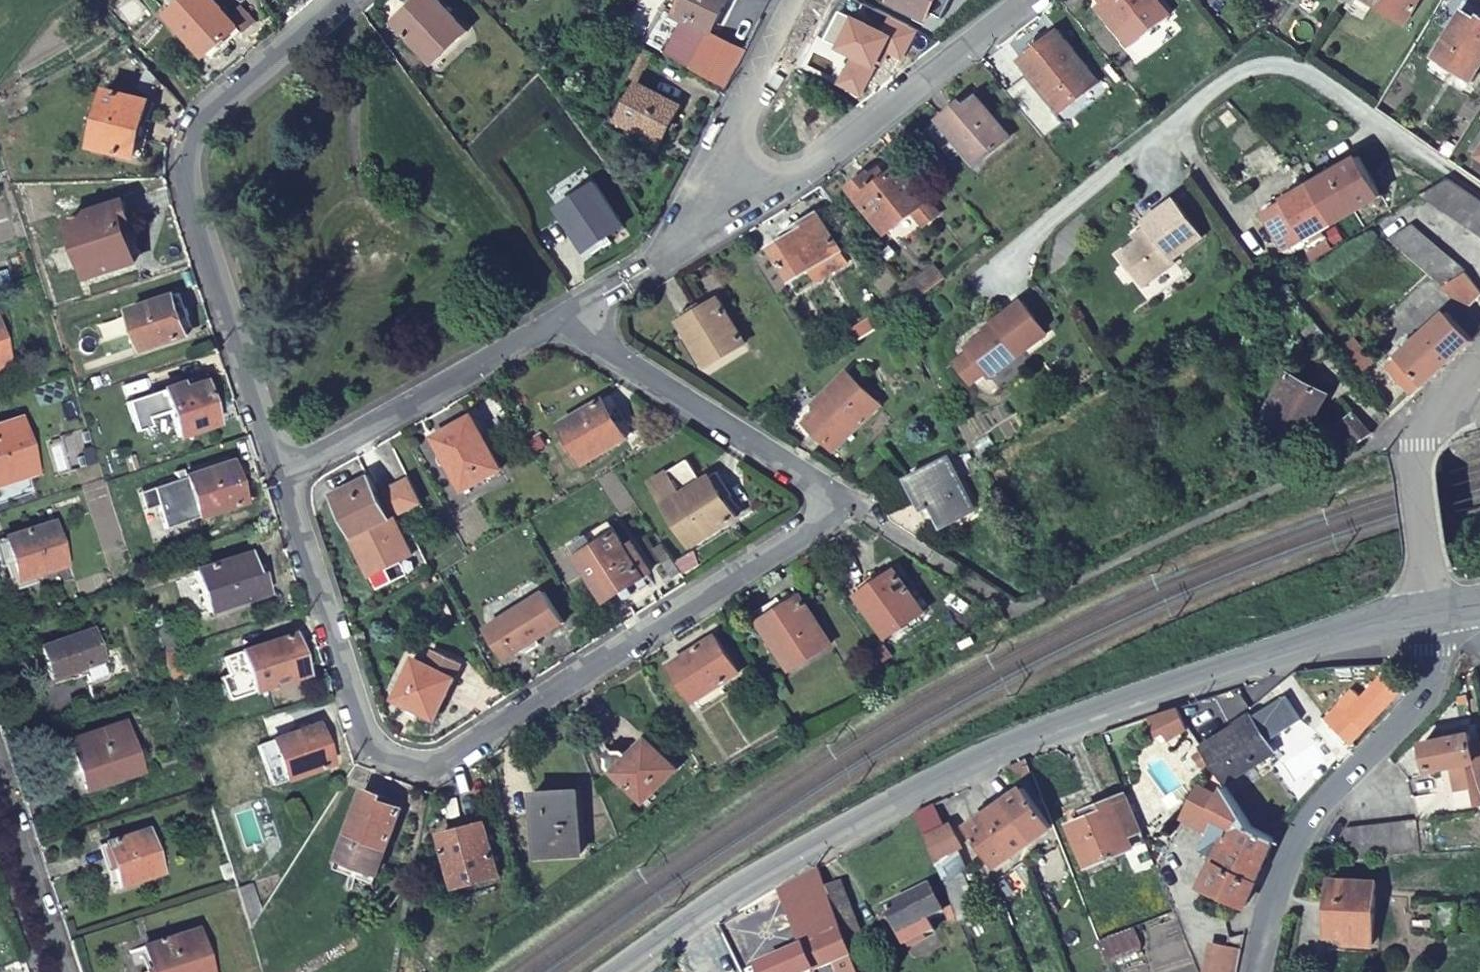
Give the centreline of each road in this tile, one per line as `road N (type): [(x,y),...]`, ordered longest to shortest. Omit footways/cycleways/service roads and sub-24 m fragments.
road 1 (secondary): [(613,971),(722,896),(970,765),(1197,673),(1434,610)]
road 2 (residential): [(838,499),(804,533),(445,759),(425,762),(384,750),(370,735),(281,473)]
road 3 (residential): [(281,473),(196,209),(187,150),(196,124),(217,102),(339,0)]
road 4 (residential): [(1256,971),(1274,897),(1314,812),(1406,716),(1432,675),(1434,610)]
road 5 (residential): [(1027,0),(828,155),(728,218)]
road 6 (residential): [(578,311),(281,473)]
road 7 (residential): [(838,499),(615,355),(578,311)]
road 8 (residential): [(1479,363),(1432,414),(1419,444),(1434,610)]
road 9 (residential): [(801,0),(720,160),(717,183),(728,218)]
road 10 (residential): [(0,785),(65,971)]
road 11 (residential): [(728,218),(578,311)]

